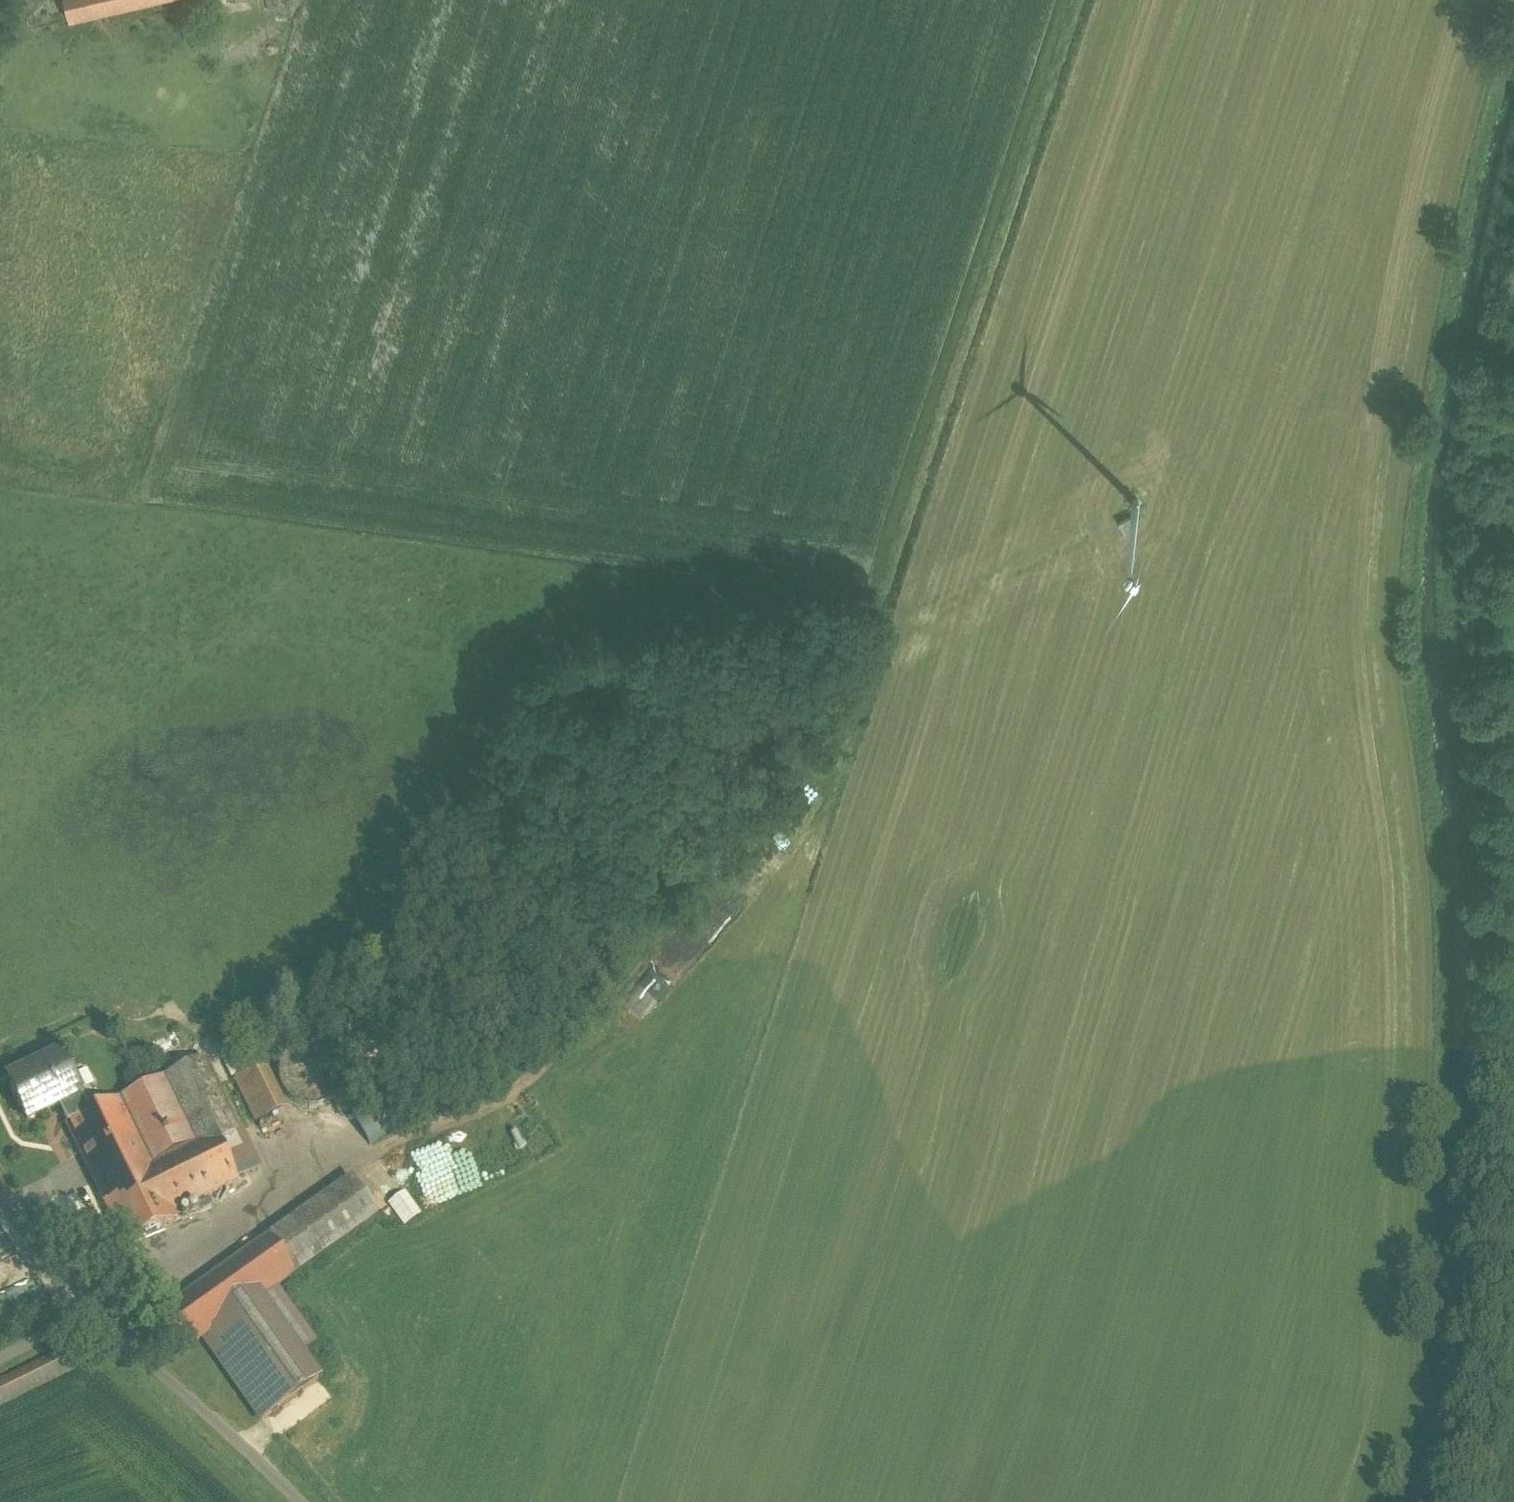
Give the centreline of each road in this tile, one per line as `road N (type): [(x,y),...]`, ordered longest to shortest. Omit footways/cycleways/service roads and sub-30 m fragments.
road 1 (unclassified): [(298,1501),(99,1303)]
road 2 (unclassified): [(99,1303),(0,1183)]

